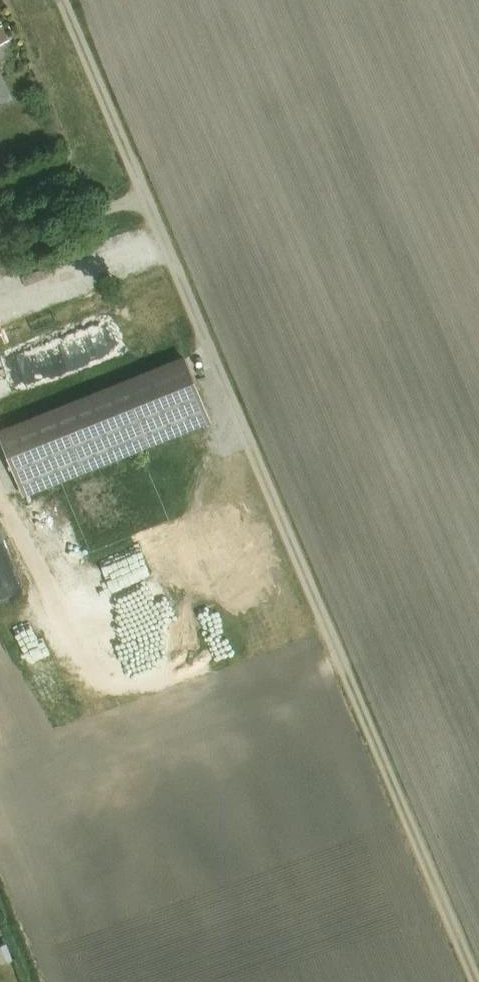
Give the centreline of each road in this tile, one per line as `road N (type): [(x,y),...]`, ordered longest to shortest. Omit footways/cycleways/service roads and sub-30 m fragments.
road 1 (unclassified): [(66,0),(478,975)]

